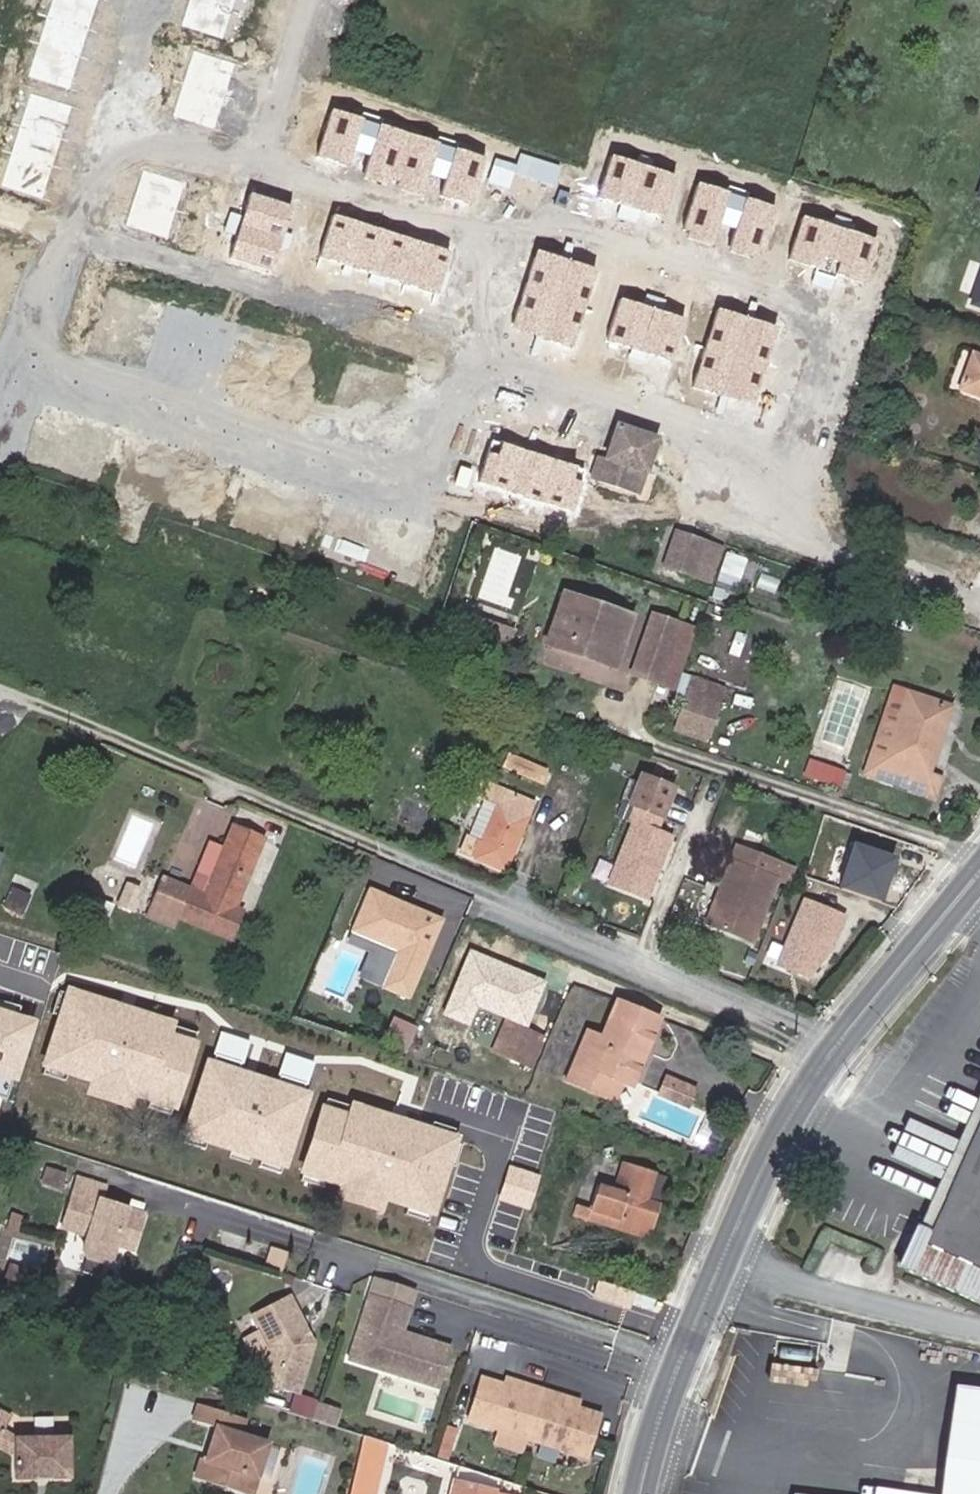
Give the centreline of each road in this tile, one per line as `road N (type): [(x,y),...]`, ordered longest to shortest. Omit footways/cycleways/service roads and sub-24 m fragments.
road 1 (residential): [(262,163),(151,144),(96,169),(35,349),(40,367),(419,496),(446,408),(477,372)]
road 2 (residential): [(635,1493),(687,1343),(779,1124),(979,868)]
road 3 (residential): [(792,457),(832,326),(791,299),(547,219),(506,241)]
road 4 (residential): [(477,372),(544,371),(792,457)]
road 5 (residential): [(979,608),(797,545),(783,488),(792,457)]
road 6 (residential): [(506,241),(262,163)]
road 7 (residential): [(262,163),(313,0)]
road 8 (residential): [(477,372),(480,318),(506,241)]

